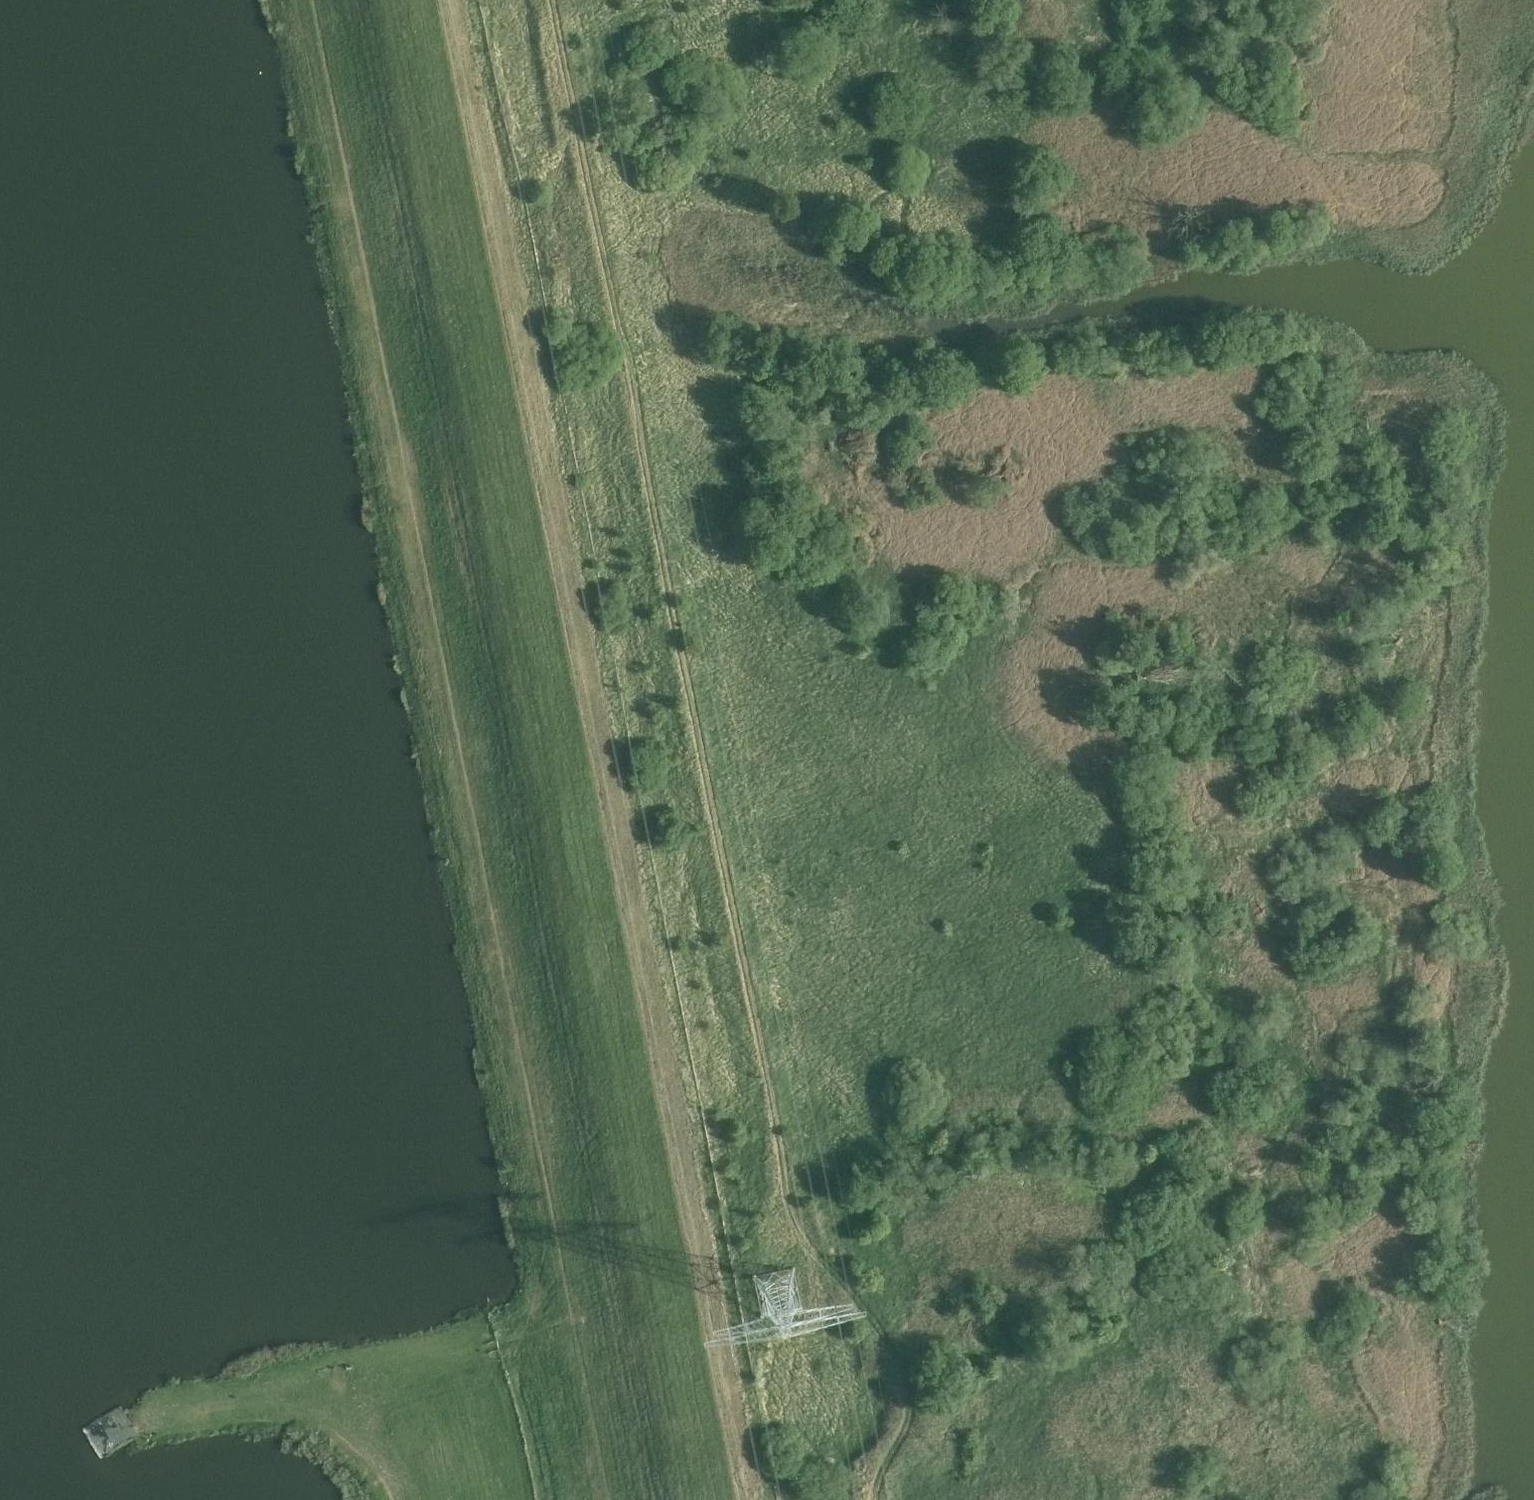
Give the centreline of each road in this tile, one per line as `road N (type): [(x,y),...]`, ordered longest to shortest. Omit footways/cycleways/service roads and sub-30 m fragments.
road 1 (track): [(876,1499),(906,1379),(890,1333),(811,1253),(793,1203),(554,0)]

